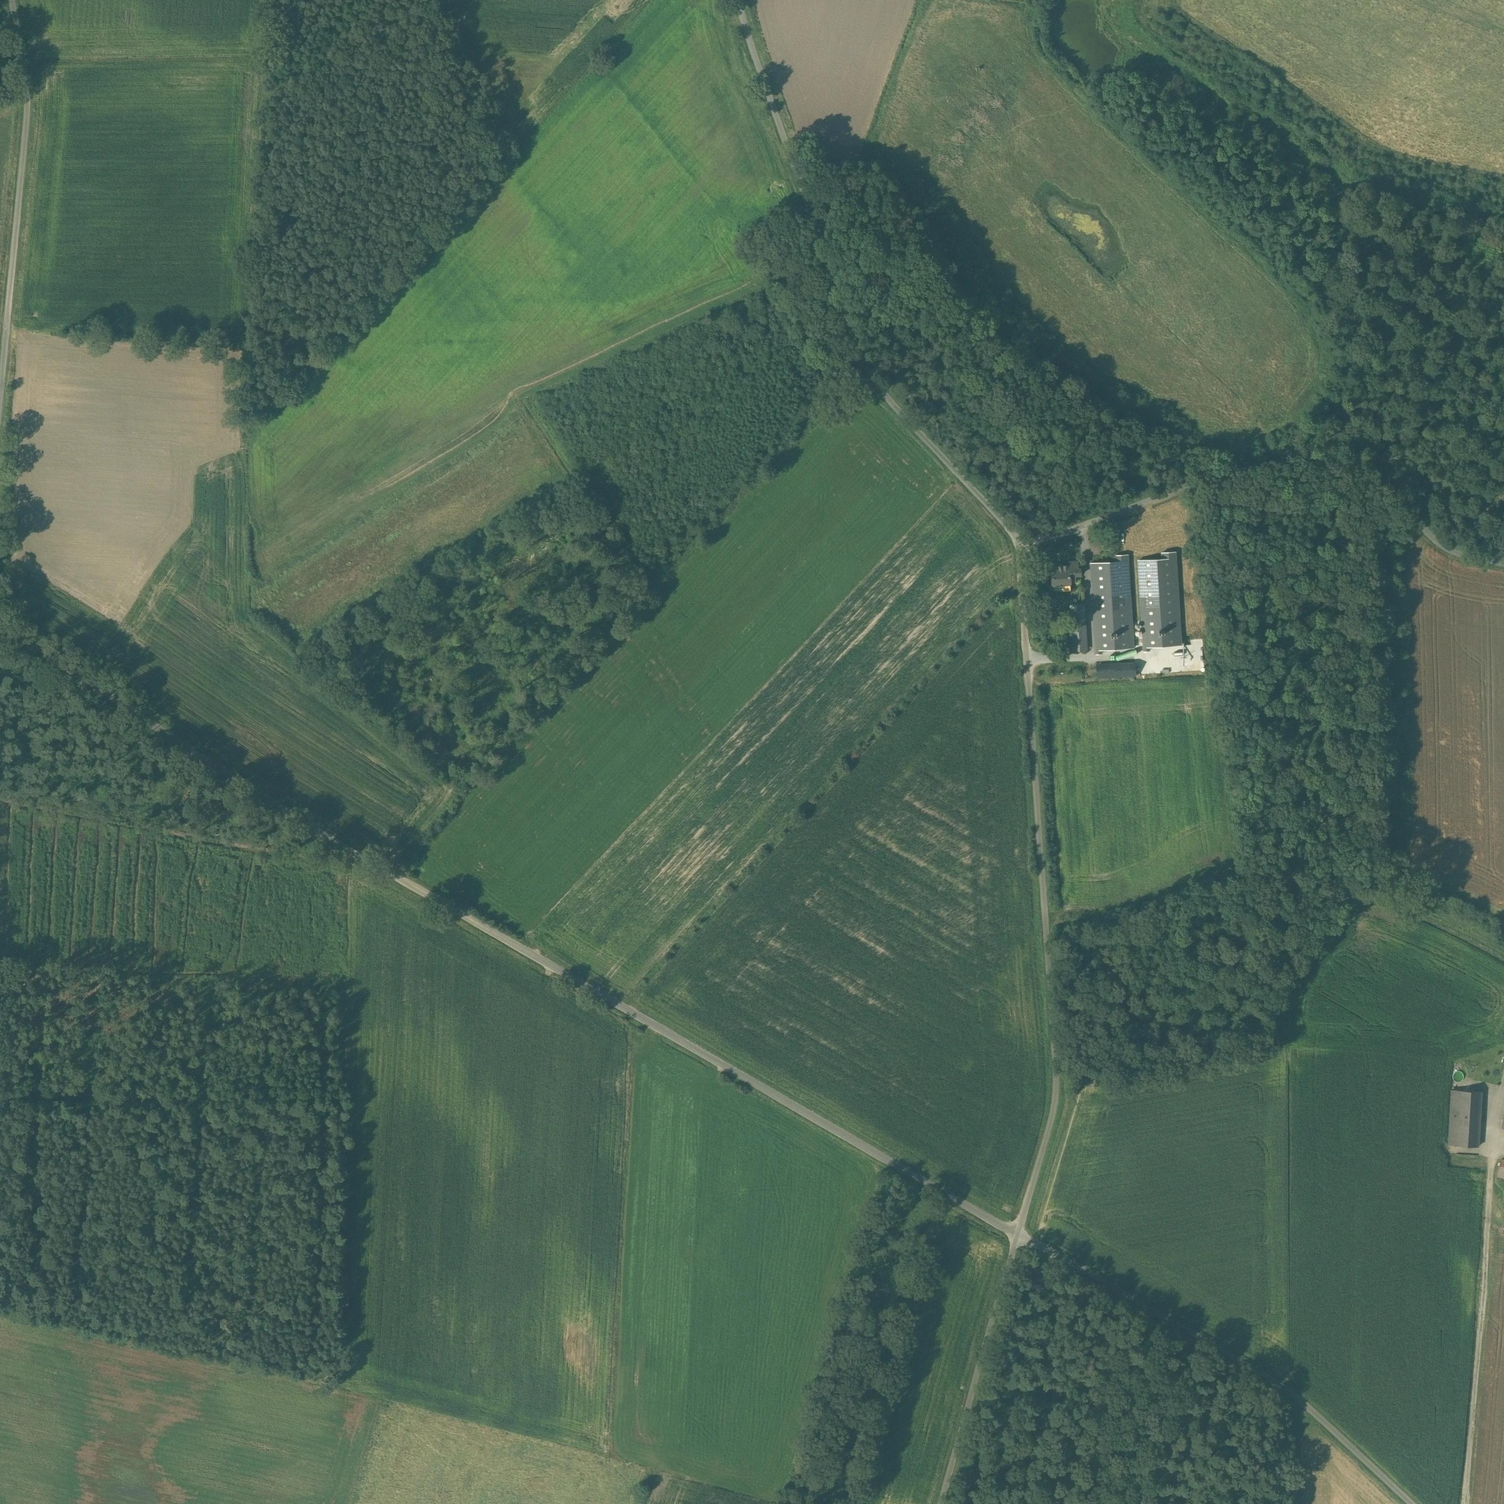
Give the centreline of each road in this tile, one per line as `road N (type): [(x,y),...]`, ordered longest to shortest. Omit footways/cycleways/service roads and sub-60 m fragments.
road 1 (unclassified): [(1018,1234),(393,876),(0,622)]
road 2 (unclassified): [(1018,1234),(1058,1094),(1022,546)]
road 3 (unclassified): [(1022,546),(878,390),(741,0)]
road 4 (unclassified): [(1503,564),(1458,555),(1430,536),(1386,479),(1320,458),(1193,484),(1022,546)]
road 5 (unclassified): [(1415,1503),(1281,1385),(1018,1234)]
road 6 (unclassified): [(0,408),(30,113),(15,0)]
road 7 (track): [(1466,1503),(1493,1161)]
road 8 (unclassified): [(940,1503),(1018,1234)]

